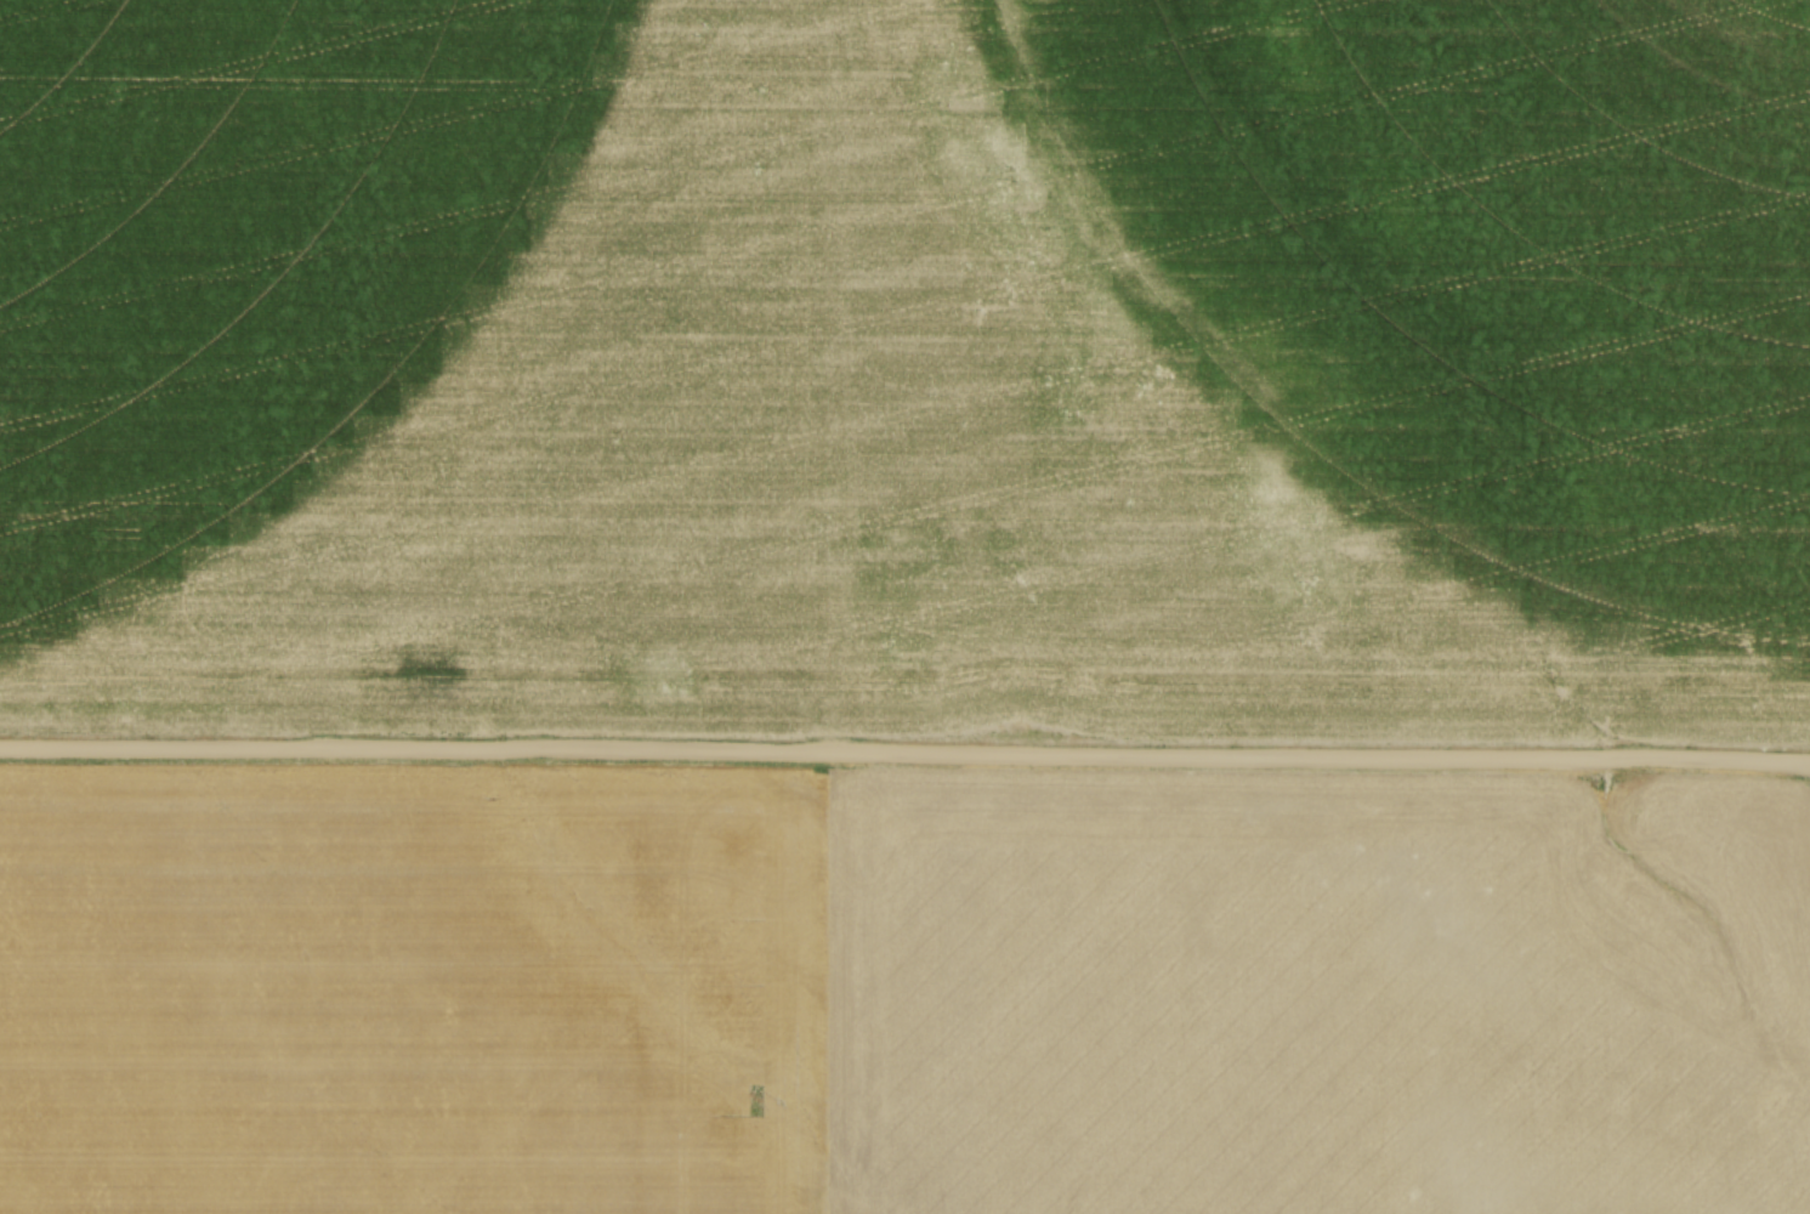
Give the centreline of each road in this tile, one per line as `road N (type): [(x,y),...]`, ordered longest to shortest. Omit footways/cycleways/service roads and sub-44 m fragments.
road 1 (residential): [(0,751),(1809,761)]

